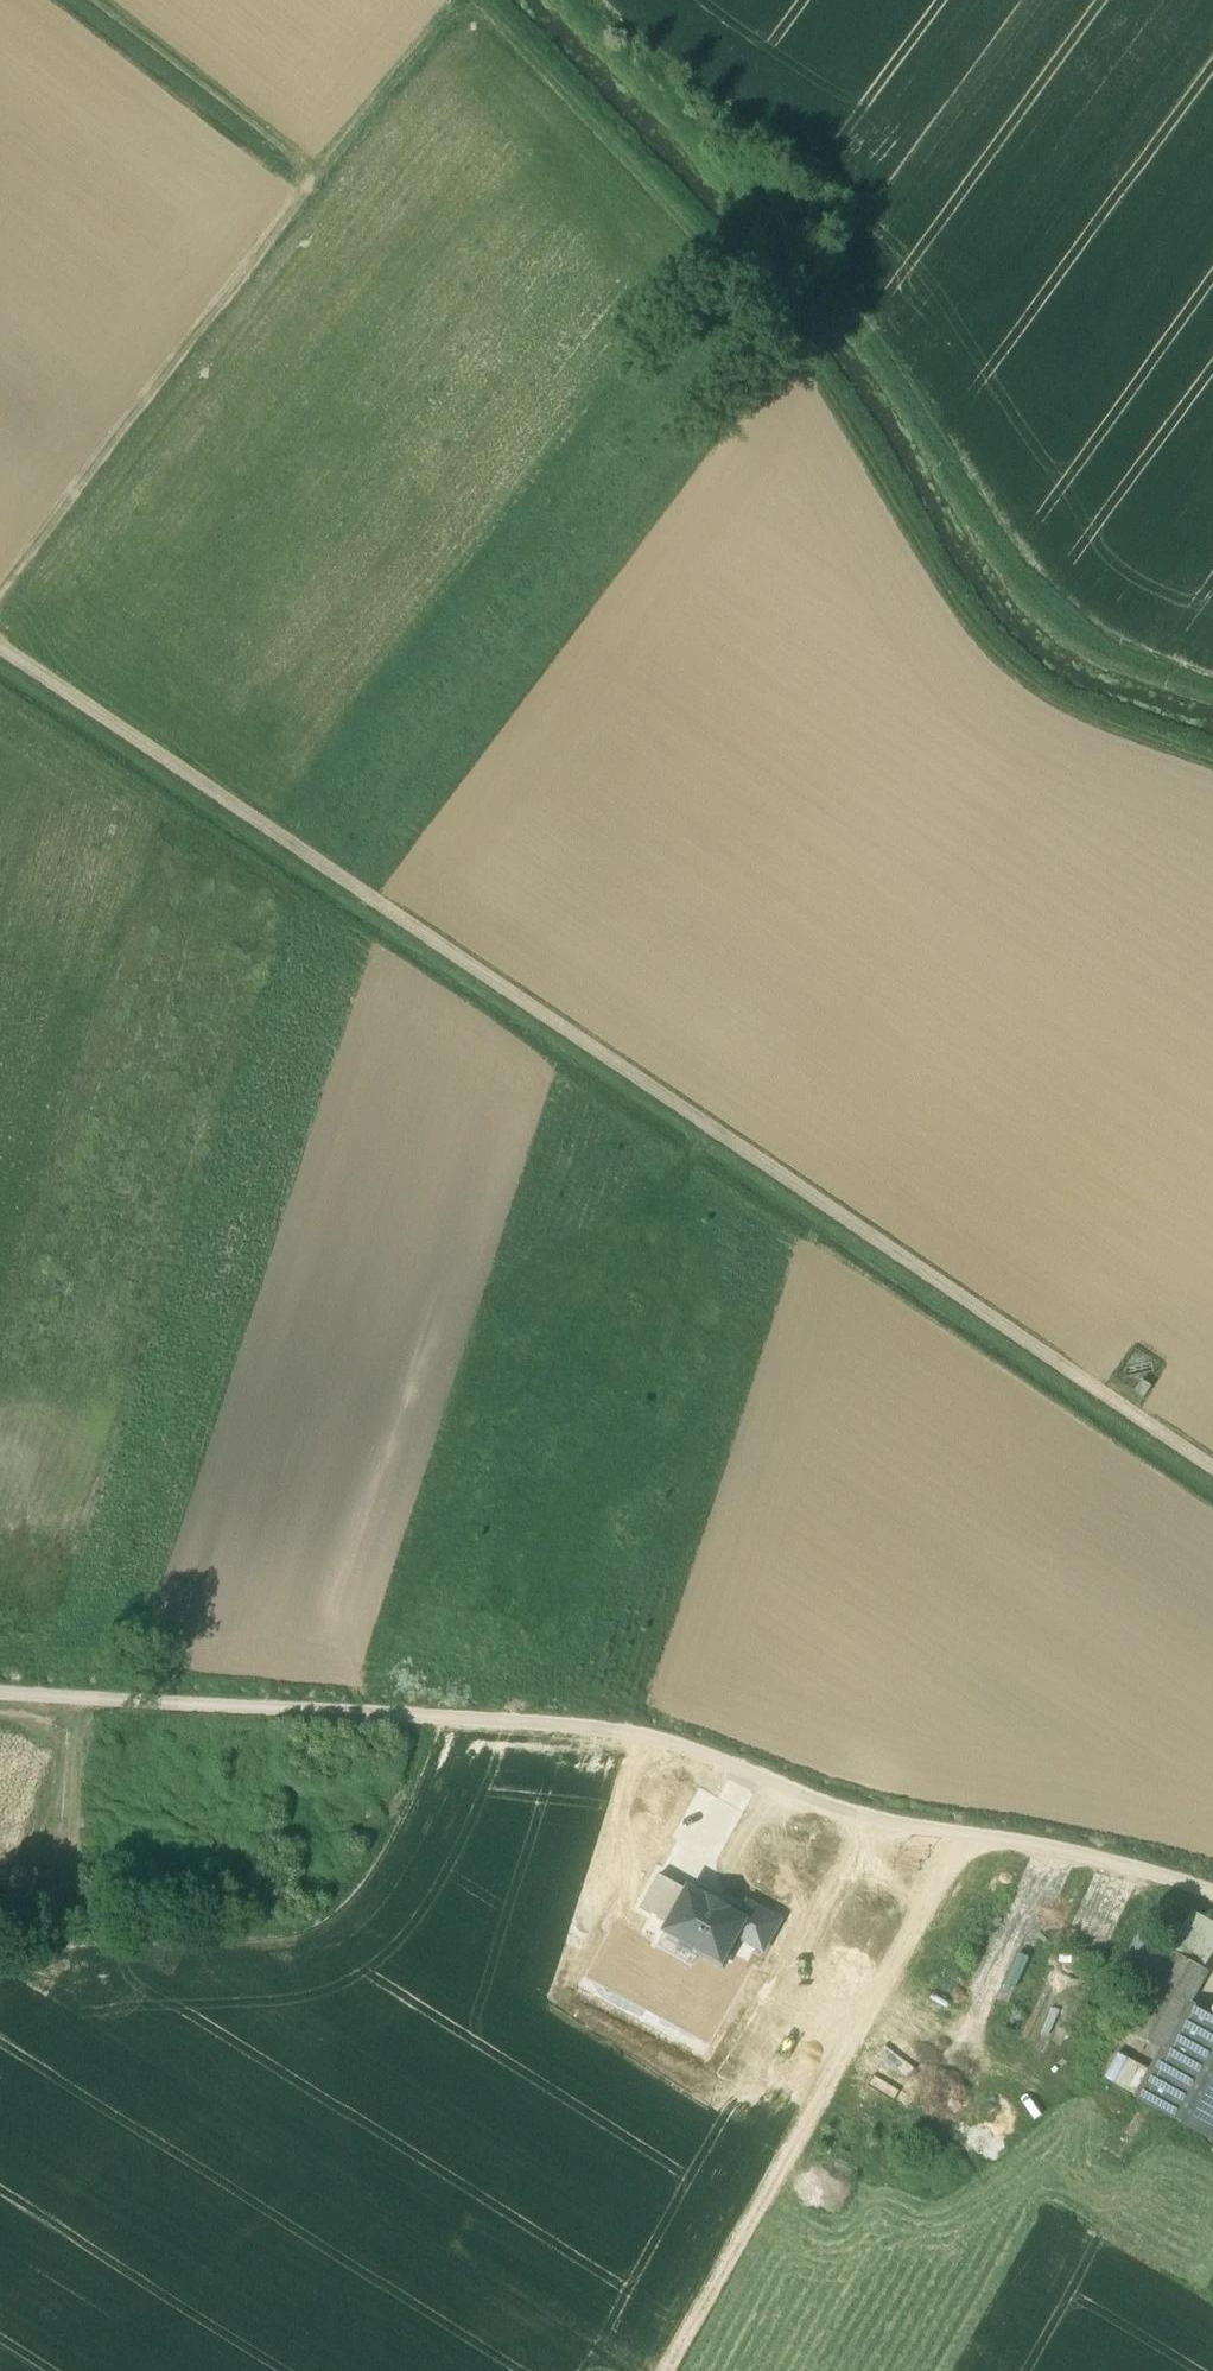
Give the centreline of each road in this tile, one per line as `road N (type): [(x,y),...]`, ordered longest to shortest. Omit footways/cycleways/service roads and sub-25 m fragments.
road 1 (track): [(1212,1474),(0,654)]
road 2 (track): [(482,0),(771,312),(908,492),(983,623),(1029,680),(1116,733),(1212,768)]
road 3 (track): [(0,636),(473,0)]
road 4 (track): [(0,1946),(247,1940),(313,1925),(379,1849),(421,1718)]
road 5 (track): [(970,1836),(774,2189)]
road 6 (track): [(331,198),(82,0)]
road 7 (track): [(671,2370),(774,2189)]

